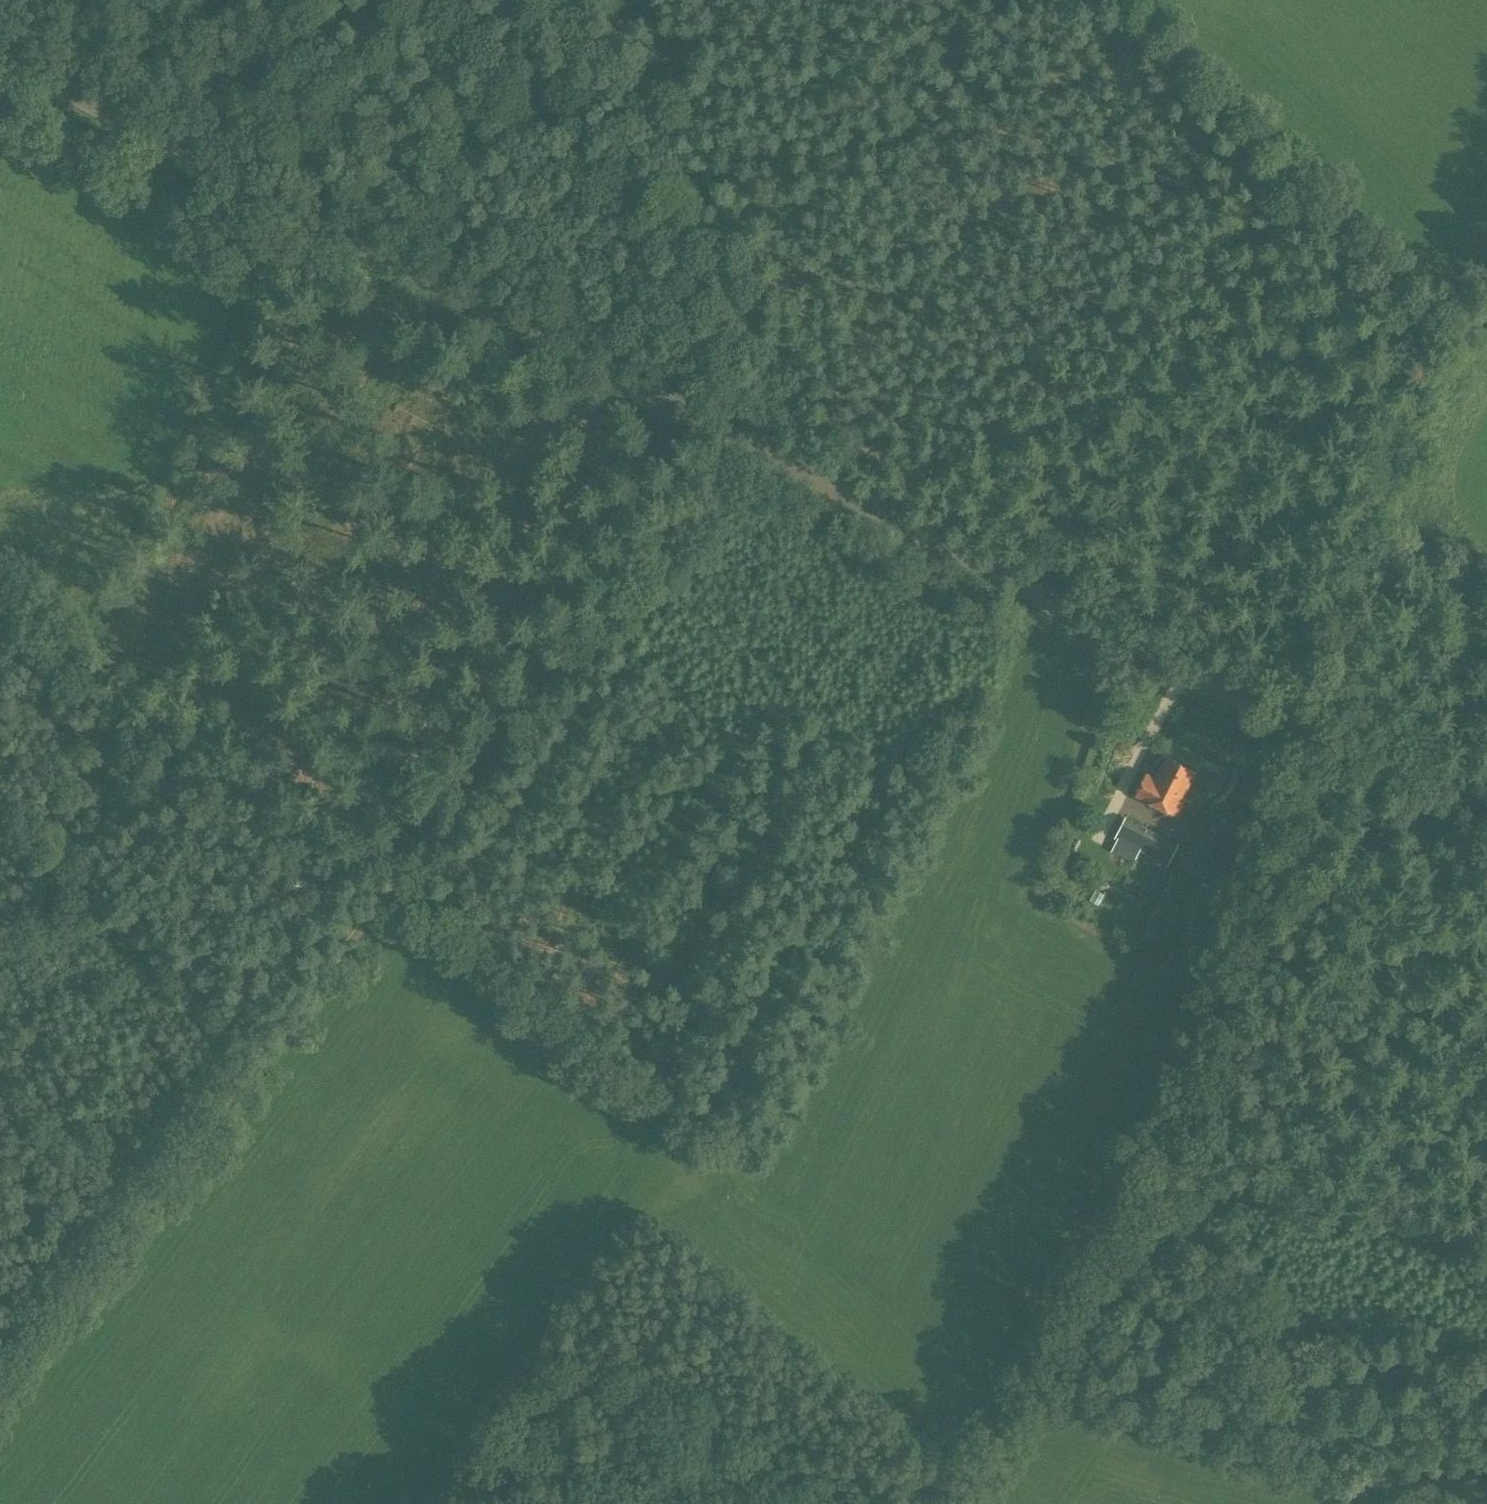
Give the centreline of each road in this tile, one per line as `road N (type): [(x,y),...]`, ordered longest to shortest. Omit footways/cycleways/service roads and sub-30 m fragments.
road 1 (tertiary): [(1486,786),(1281,718),(0,56)]
road 2 (track): [(735,436),(0,1382)]
road 3 (track): [(759,440),(758,372),(610,0)]

